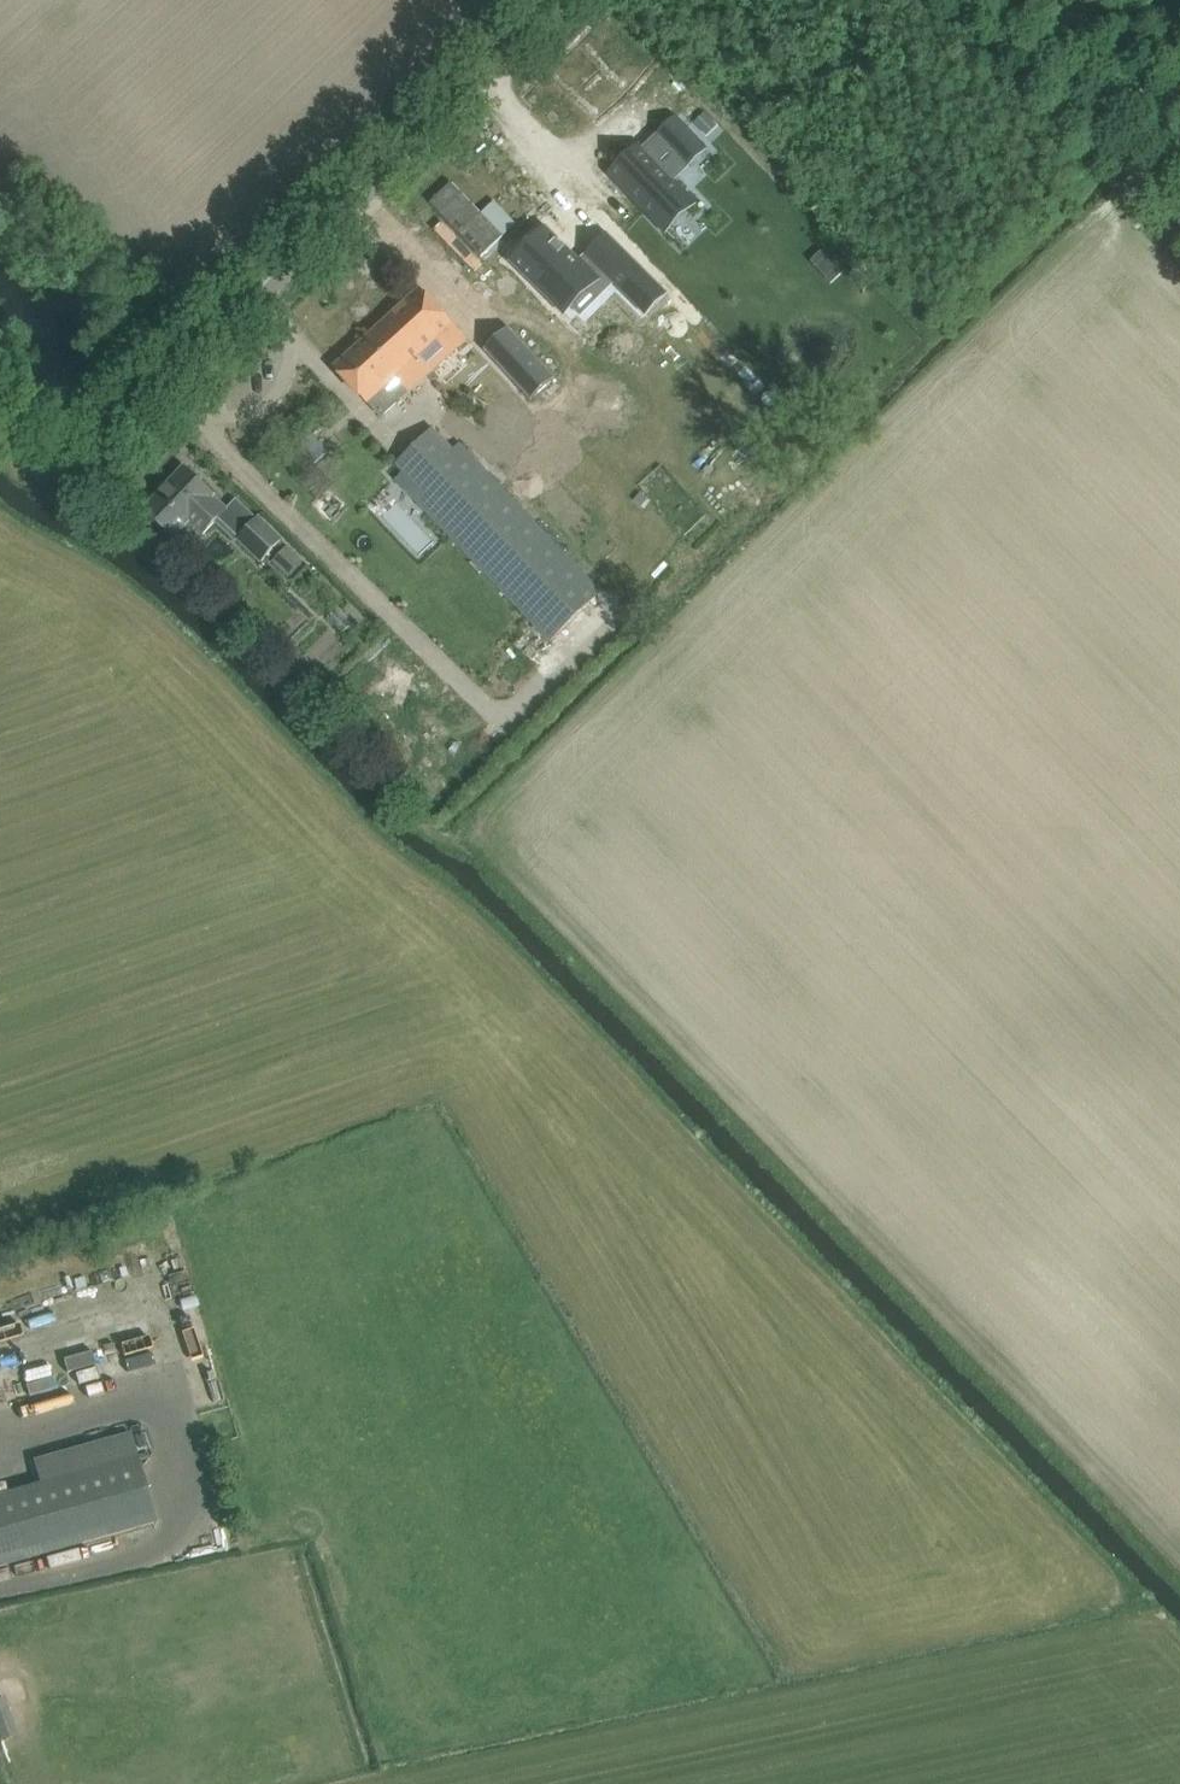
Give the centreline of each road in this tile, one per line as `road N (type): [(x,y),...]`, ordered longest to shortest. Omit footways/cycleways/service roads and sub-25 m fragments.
road 1 (unclassified): [(0,464),(32,479),(62,479),(92,458),(567,0)]
road 2 (unclassified): [(1179,214),(977,0)]

